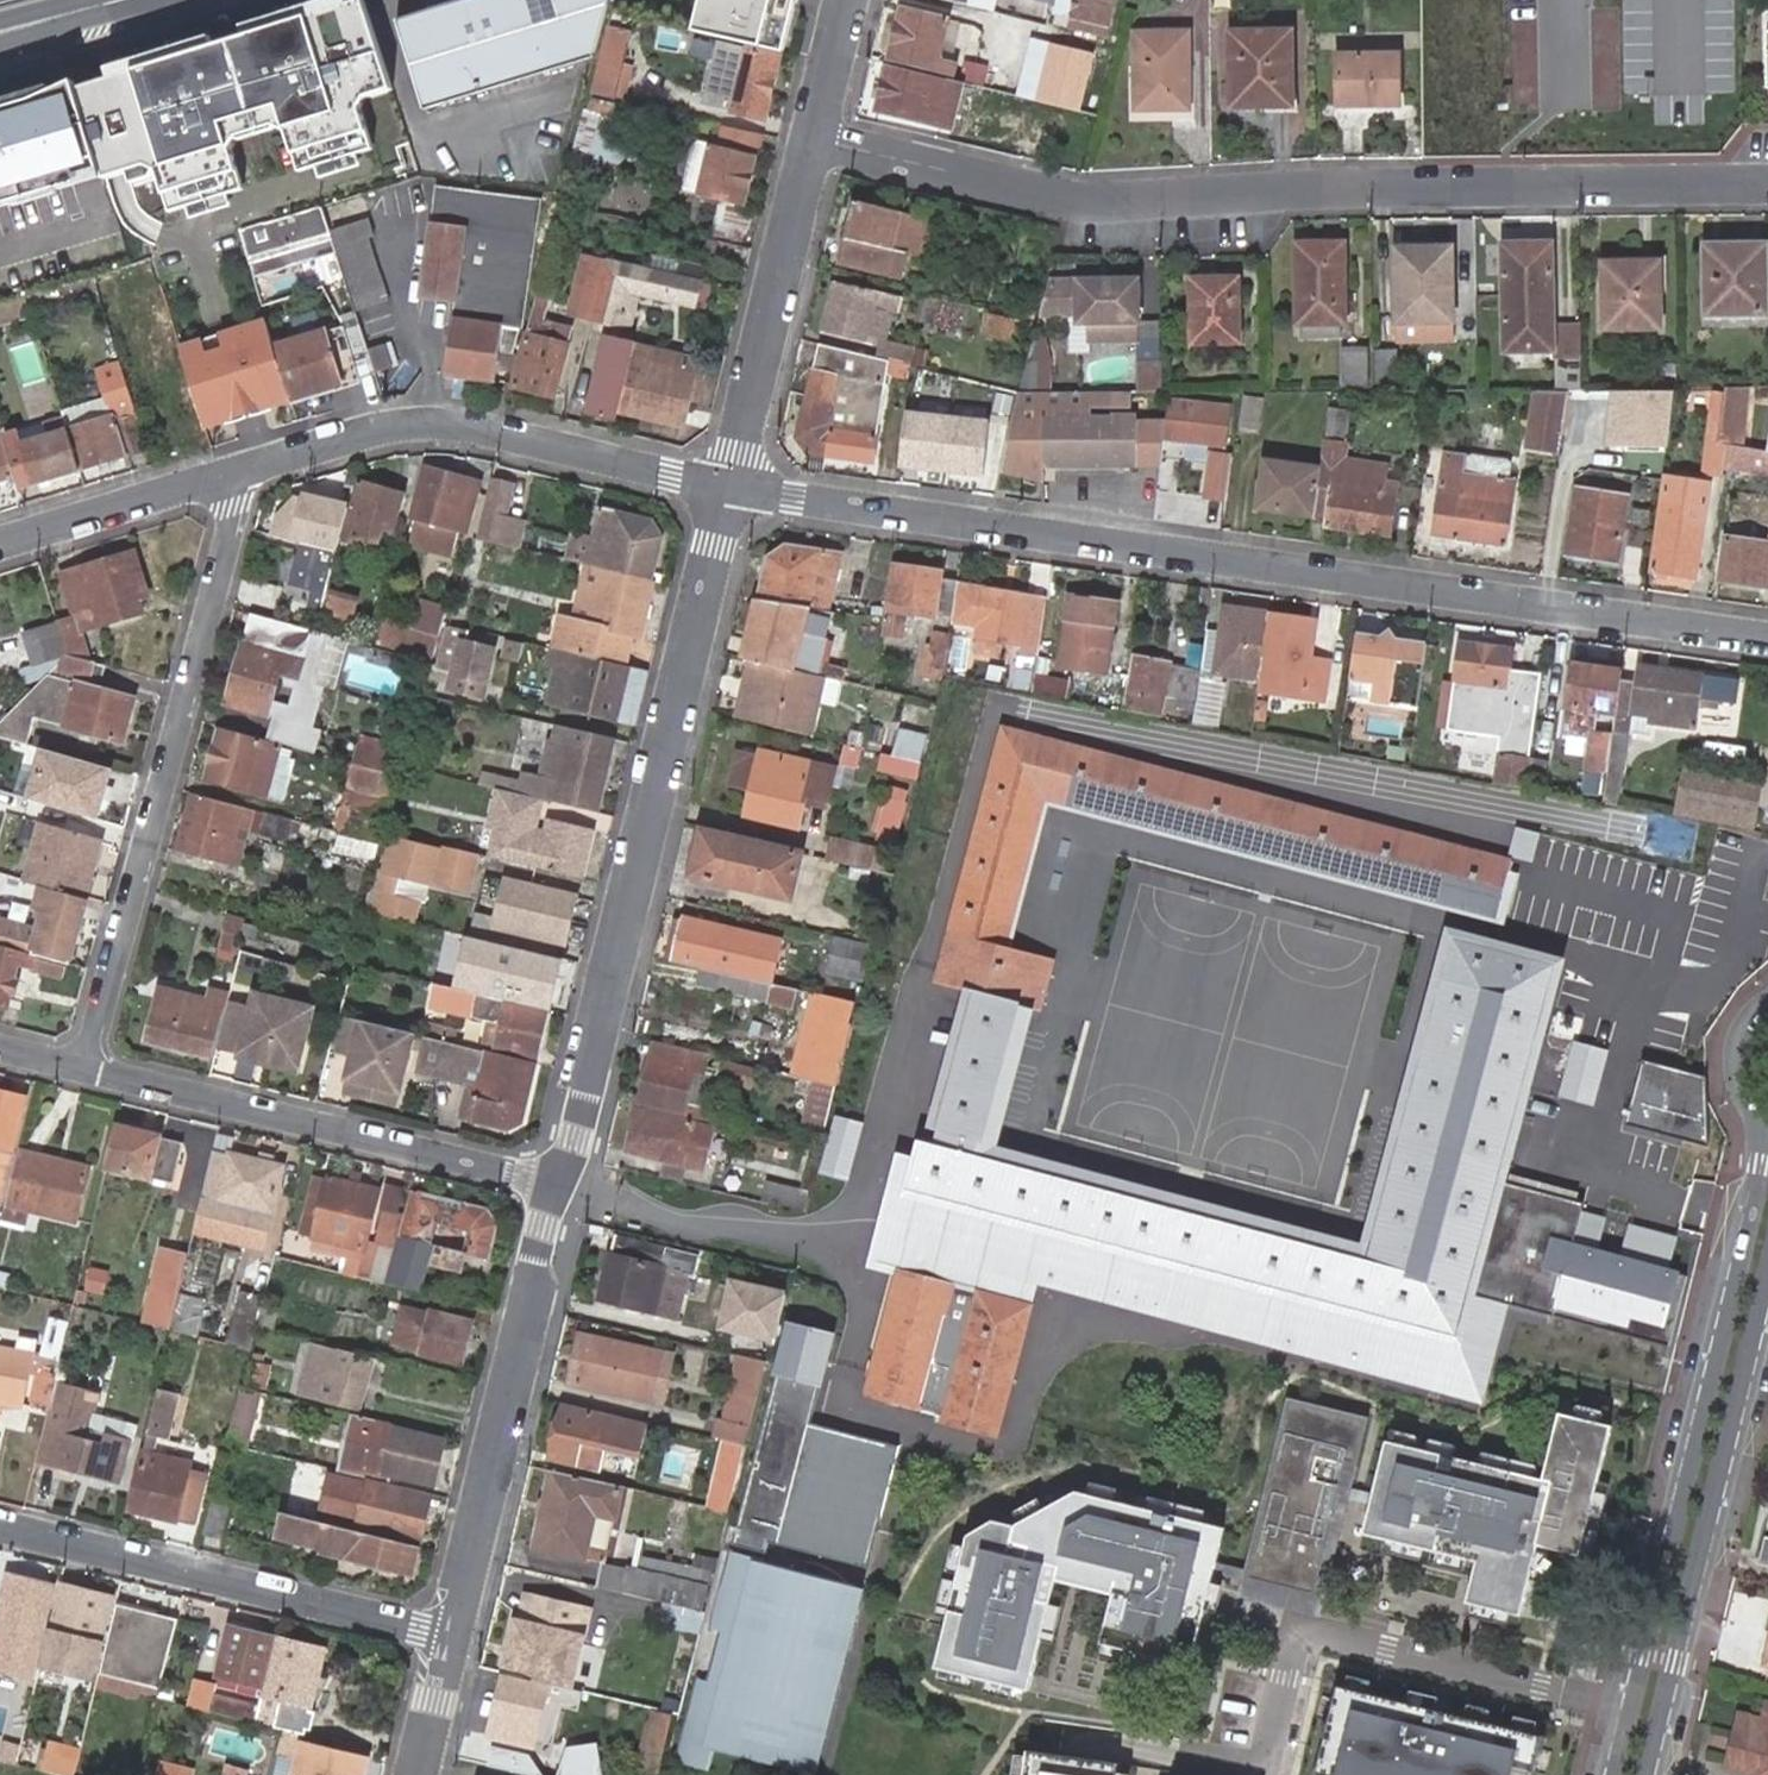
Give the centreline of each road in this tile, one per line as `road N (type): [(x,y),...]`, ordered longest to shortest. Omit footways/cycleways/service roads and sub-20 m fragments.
road 1 (residential): [(732,490),(1767,638)]
road 2 (residential): [(819,138),(1077,199),(1767,182)]
road 3 (residential): [(558,1184),(732,490)]
road 4 (secondary): [(1758,1109),(1763,1185),(1618,1774)]
road 5 (residential): [(249,465),(85,1069)]
road 6 (secondary): [(1650,1774),(1767,1290)]
road 7 (residential): [(249,465),(431,421),(482,425),(732,490)]
road 8 (residential): [(558,1184),(85,1069)]
road 9 (residential): [(0,1526),(457,1639)]
road 10 (residential): [(457,1639),(558,1184)]
road 11 (residential): [(732,490),(819,138)]
road 12 (residential): [(0,541),(249,465)]
road 13 (residential): [(819,138),(851,0)]
road 14 (primary): [(0,43),(134,0)]
road 15 (residential): [(423,1774),(457,1639)]
road 16 (primary): [(0,28),(119,0)]

